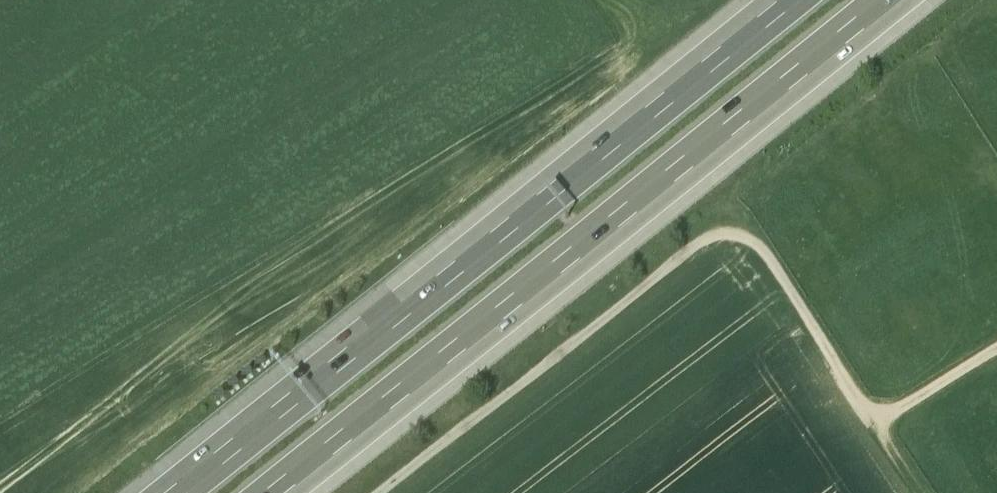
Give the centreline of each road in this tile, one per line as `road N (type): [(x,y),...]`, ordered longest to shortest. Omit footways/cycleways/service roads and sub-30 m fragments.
road 1 (track): [(996,351),(878,425),(778,267),(744,235),(707,236),(393,492)]
road 2 (motorway): [(288,492),(903,0)]
road 3 (motorway): [(776,0),(165,492)]

